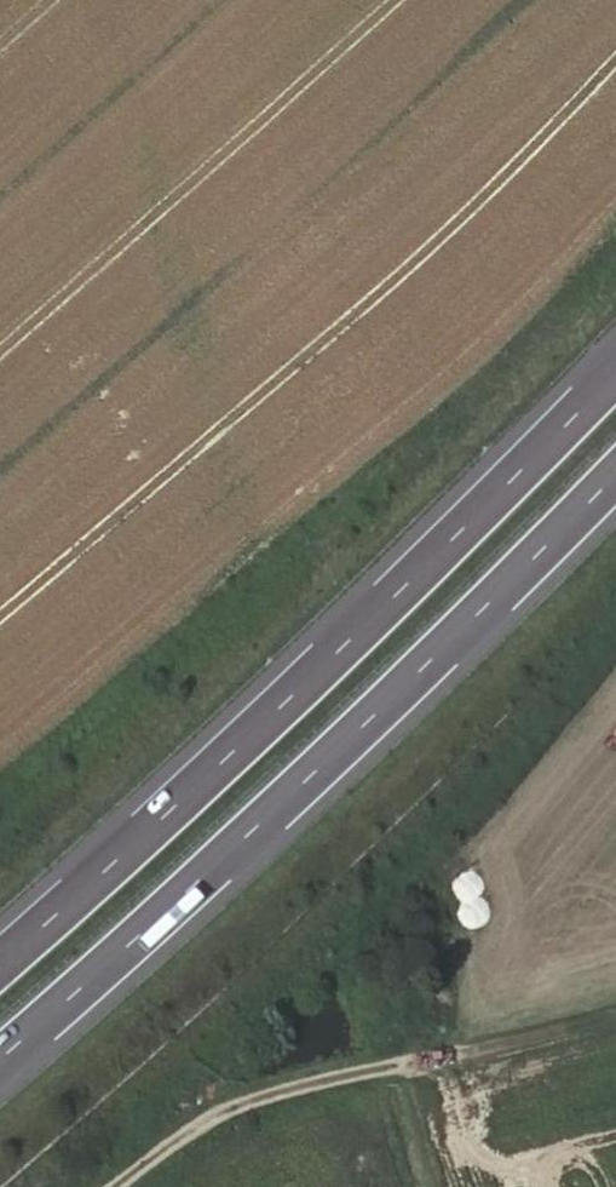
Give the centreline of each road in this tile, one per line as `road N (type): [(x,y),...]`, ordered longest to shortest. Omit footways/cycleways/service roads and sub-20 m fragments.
road 1 (motorway): [(0,1065),(349,751),(615,470)]
road 2 (motorway): [(615,378),(0,970)]
road 3 (track): [(615,1012),(220,1106),(104,1186)]

